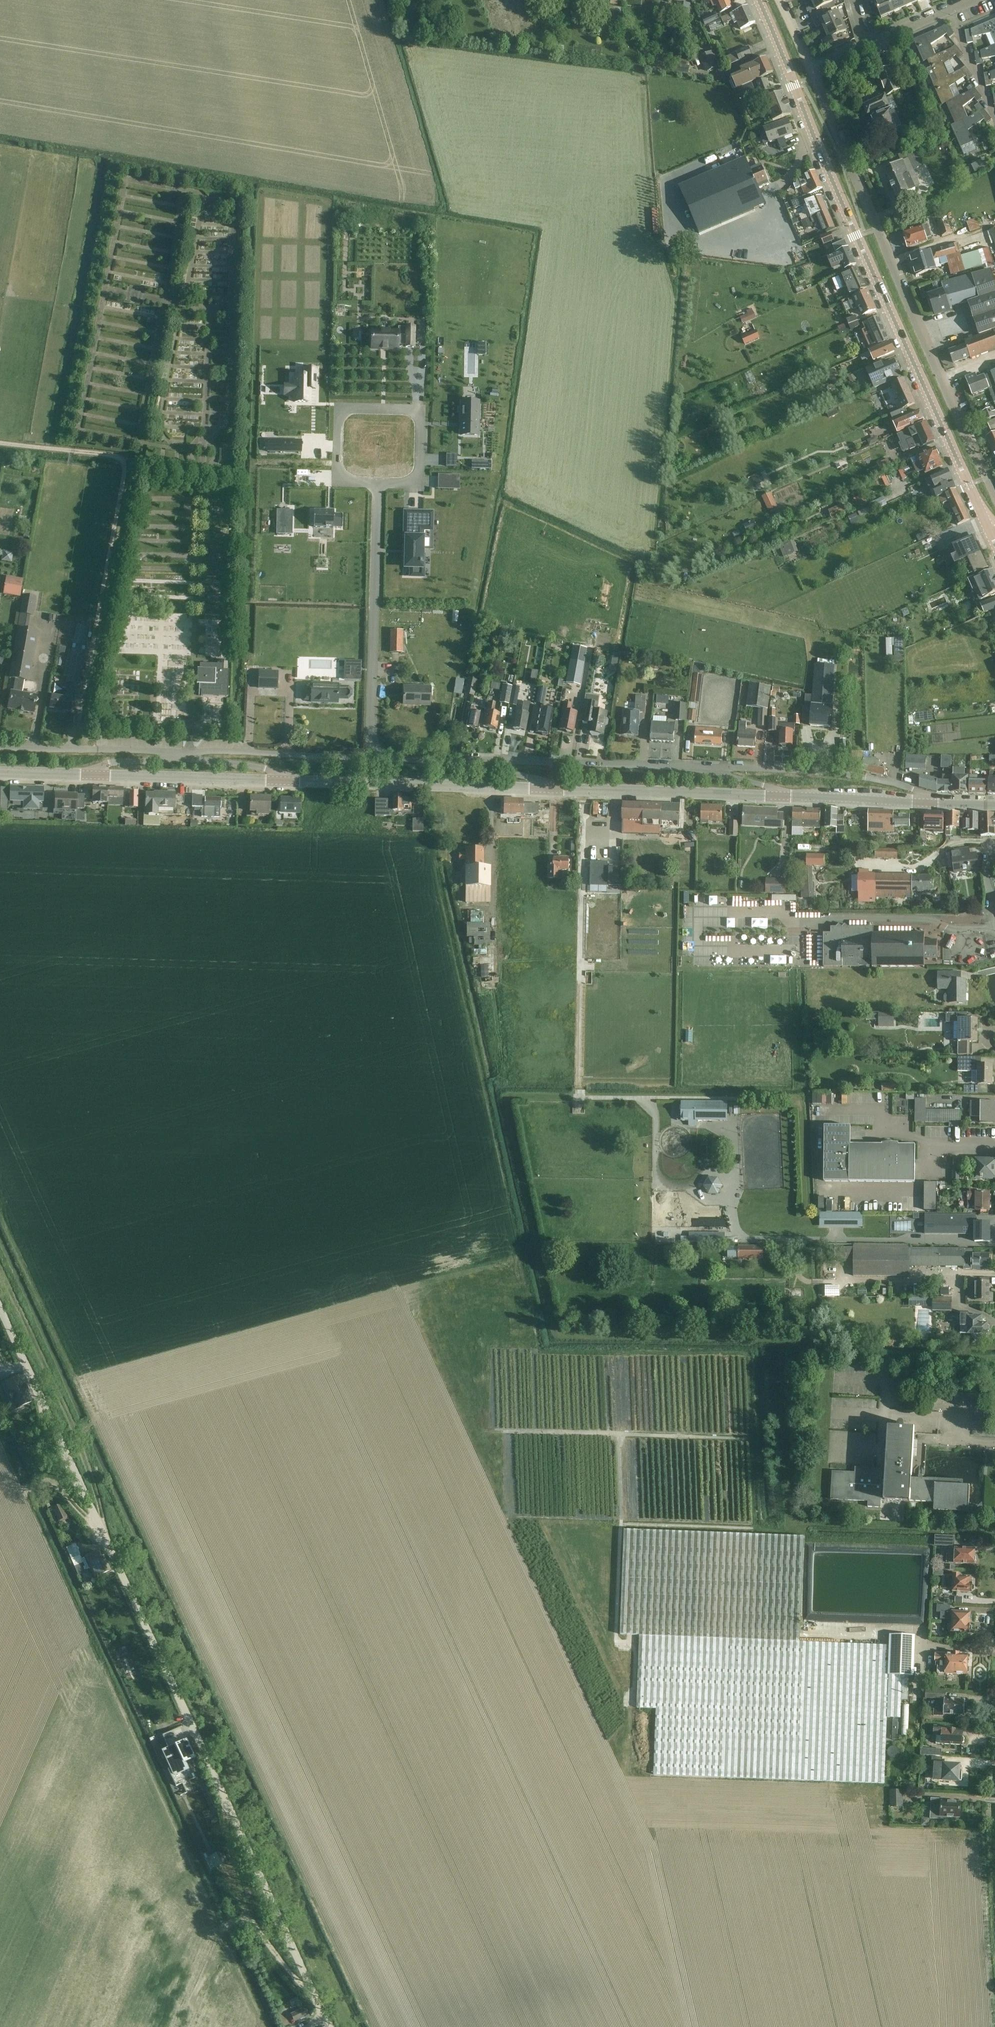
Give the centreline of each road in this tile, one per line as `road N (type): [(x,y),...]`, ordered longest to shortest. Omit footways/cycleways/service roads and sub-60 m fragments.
road 1 (unclassified): [(329,2026),(0,1310)]
road 2 (track): [(0,1438),(268,2026)]
road 3 (secondary): [(975,504),(755,0)]
road 4 (unclassified): [(994,498),(809,69)]
road 5 (track): [(23,1490),(54,1483),(101,1530),(76,1435),(0,1268)]
road 6 (residential): [(377,484),(371,759)]
road 7 (tertiary): [(285,781),(544,789)]
road 8 (residential): [(932,803),(909,788),(858,776),(695,768)]
road 9 (tertiary): [(544,789),(785,796)]
road 10 (residential): [(695,768),(455,761)]
road 11 (residential): [(377,484),(419,484),(420,409),(339,408)]
road 12 (tertiary): [(94,776),(285,781)]
road 13 (residential): [(371,759),(182,752)]
road 14 (residential): [(182,752),(0,748)]
road 15 (tertiary): [(785,796),(932,803)]
road 16 (track): [(223,1927),(252,1922),(314,1994)]

